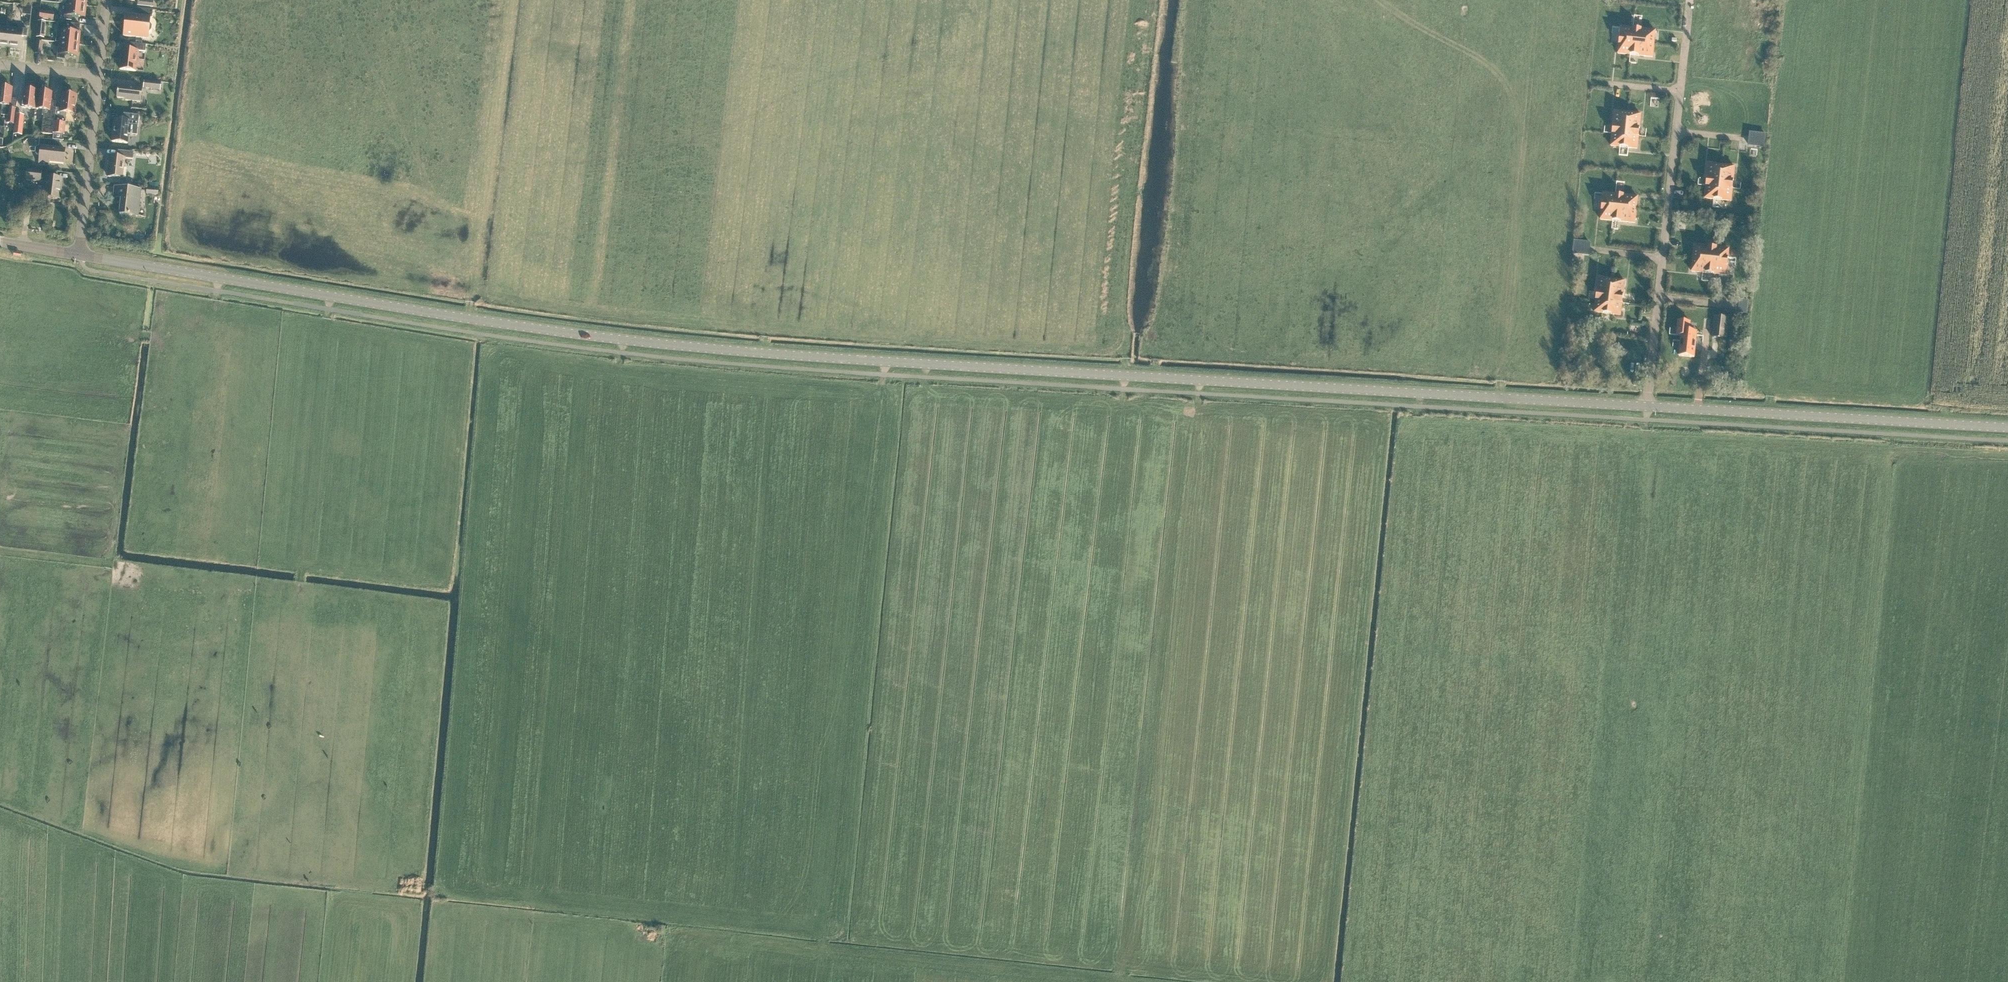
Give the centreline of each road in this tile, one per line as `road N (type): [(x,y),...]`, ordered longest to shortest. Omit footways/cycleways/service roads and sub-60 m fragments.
road 1 (tertiary): [(2007,427),(632,341),(80,255)]
road 2 (residential): [(80,255),(99,75)]

